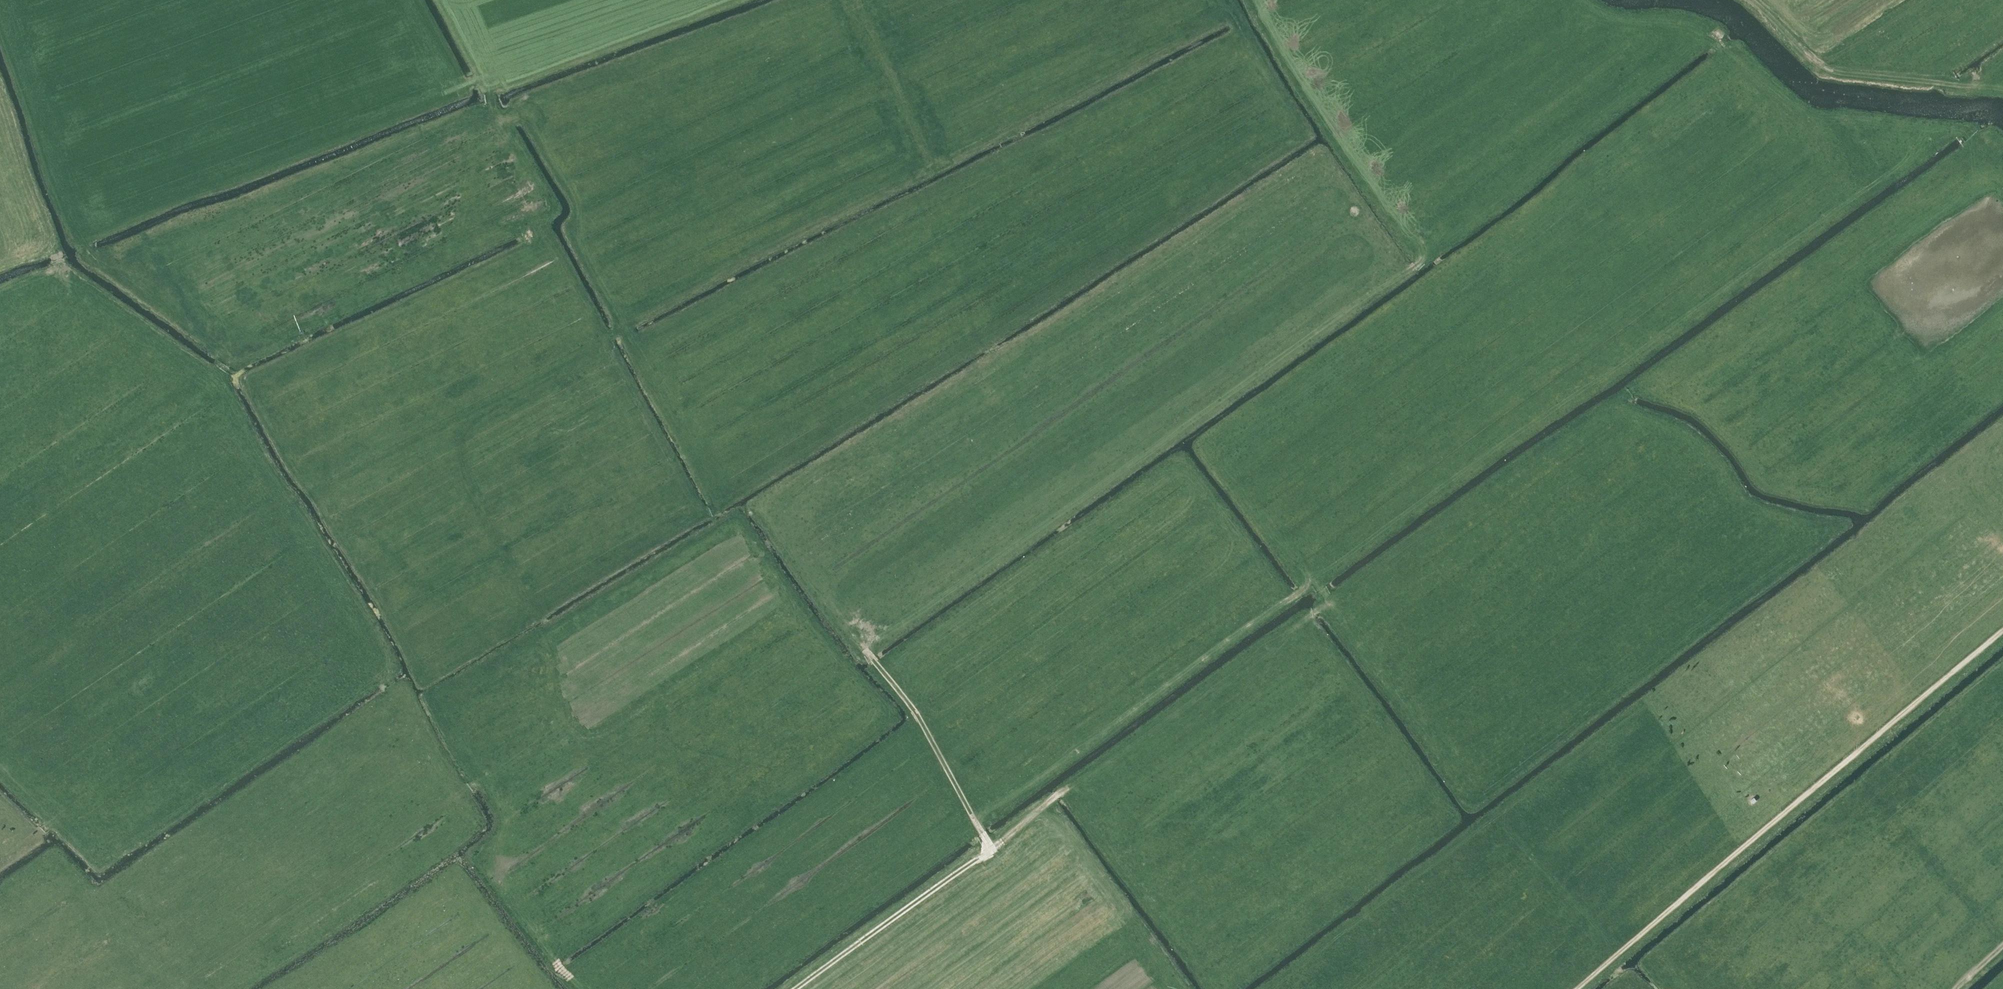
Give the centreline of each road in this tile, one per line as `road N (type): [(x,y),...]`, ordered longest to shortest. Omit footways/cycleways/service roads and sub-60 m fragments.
road 1 (track): [(2002,634),(1579,988)]

